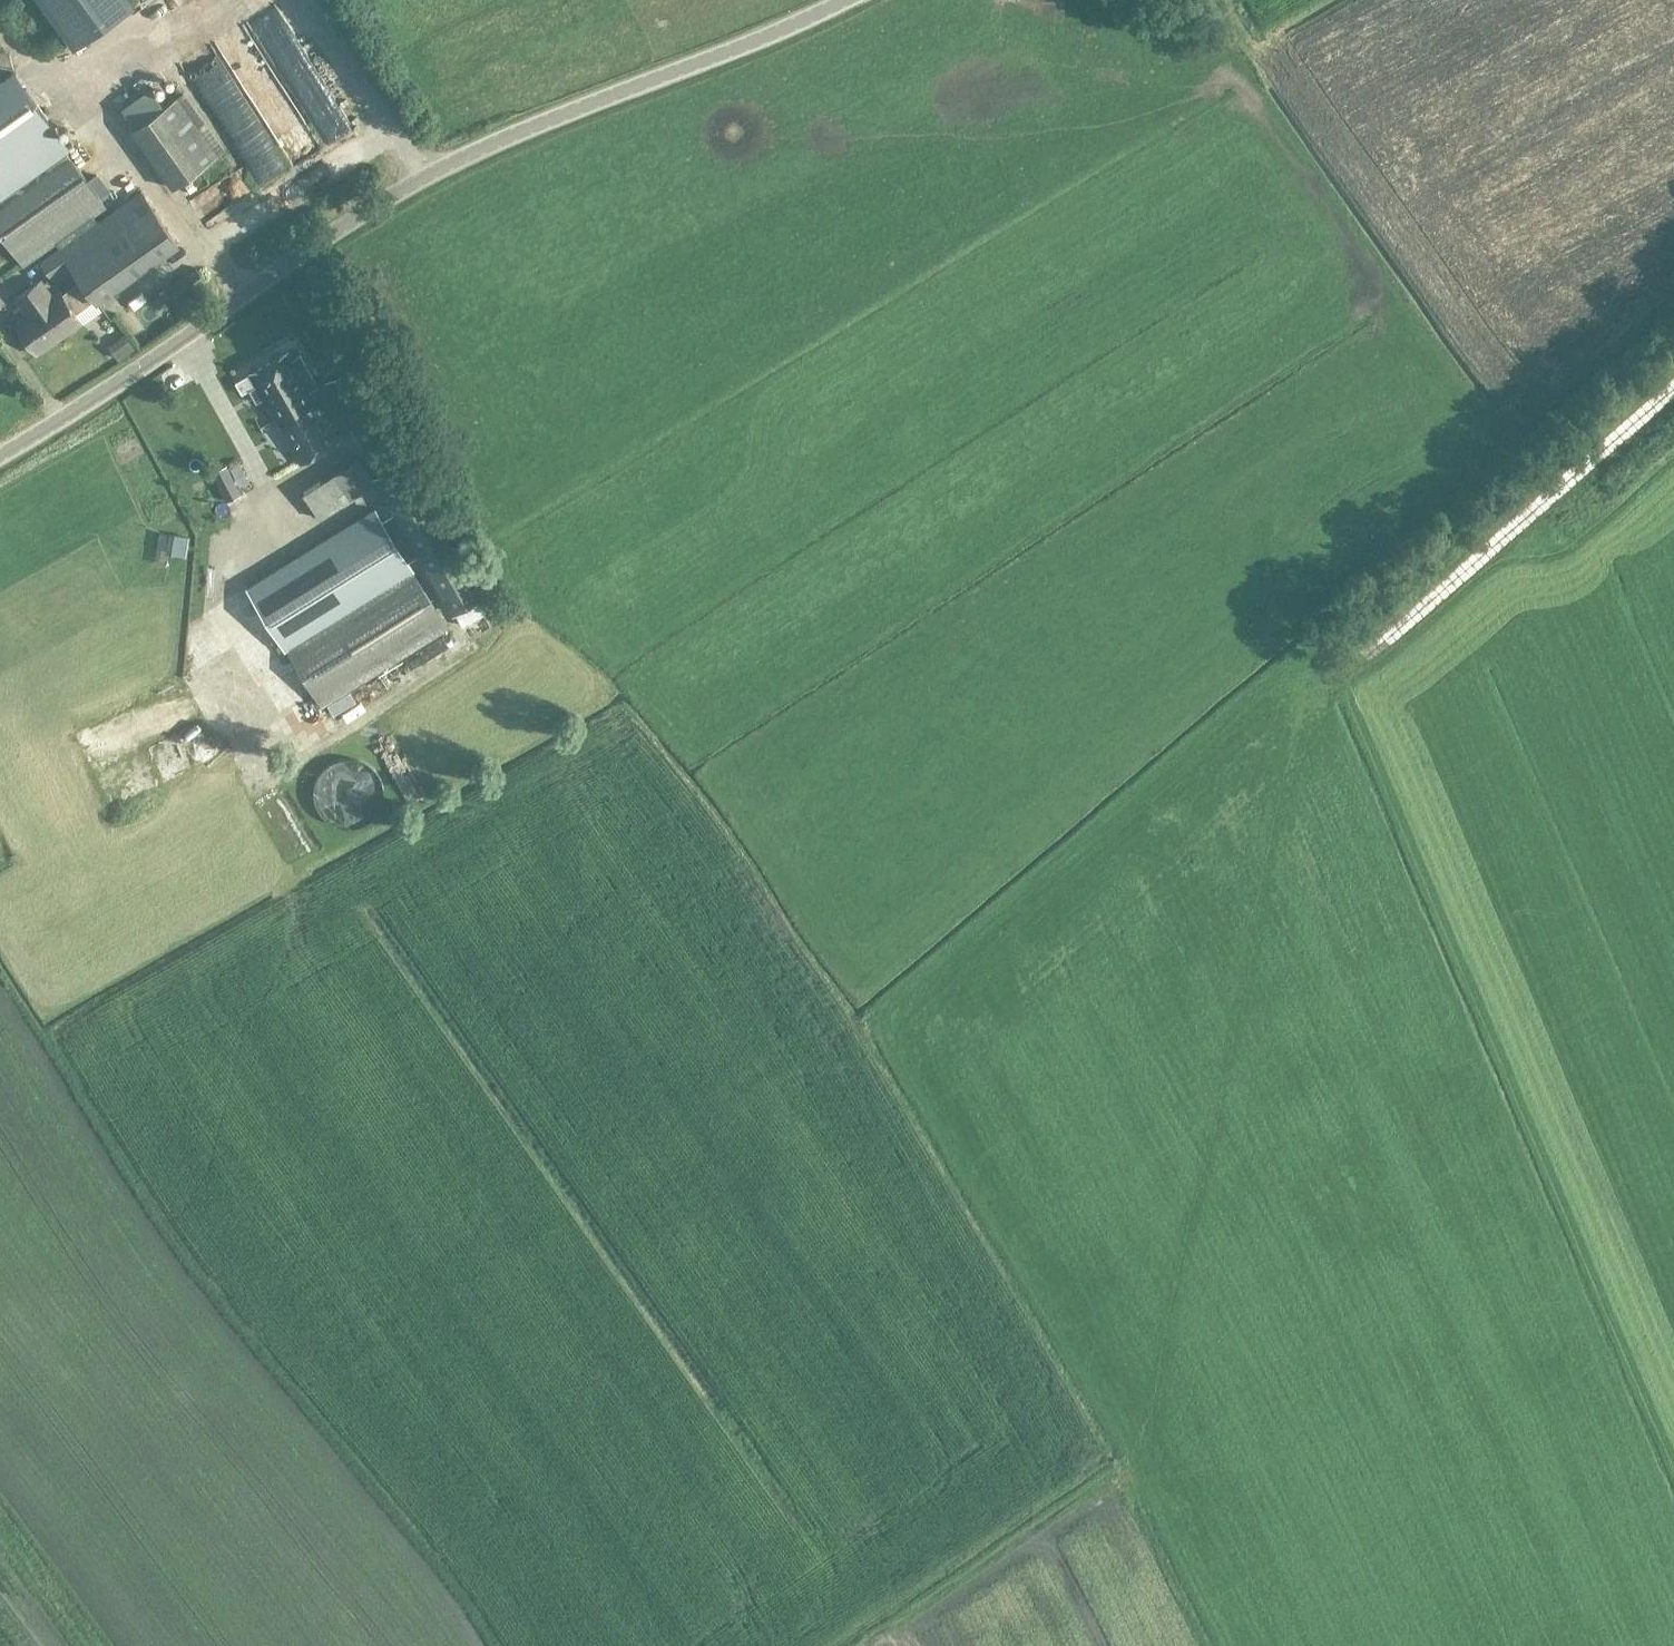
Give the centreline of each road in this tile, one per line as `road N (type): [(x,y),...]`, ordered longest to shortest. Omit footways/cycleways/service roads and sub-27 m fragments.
road 1 (unclassified): [(0,455),(429,176),(844,0)]

